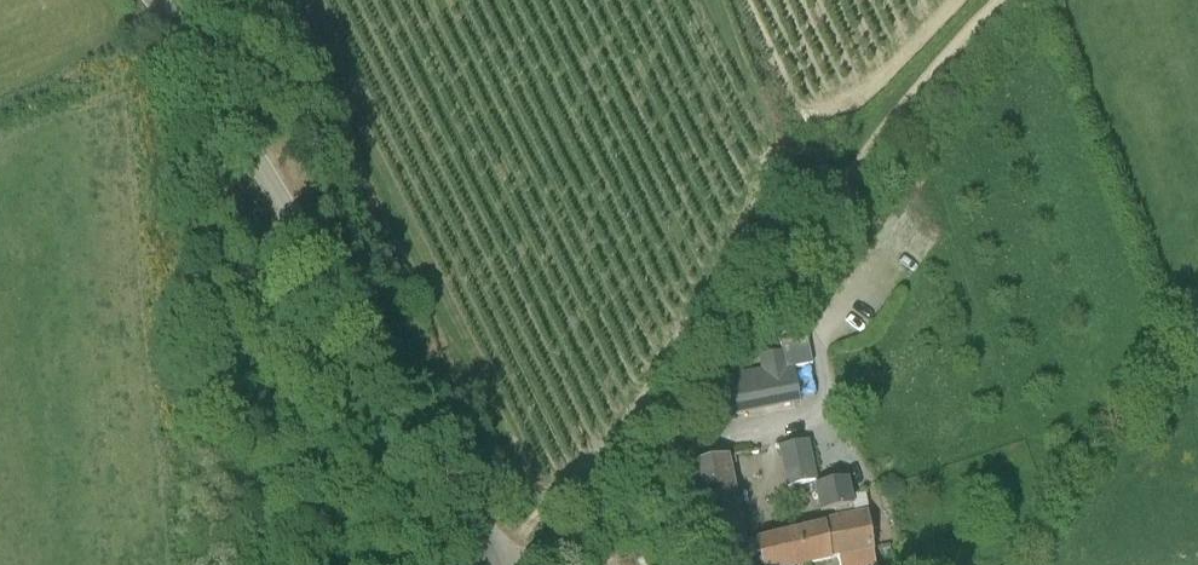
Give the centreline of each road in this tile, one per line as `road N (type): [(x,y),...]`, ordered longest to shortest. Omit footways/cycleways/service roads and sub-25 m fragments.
road 1 (unclassified): [(493,564),(481,525),(438,450),(157,0)]
road 2 (track): [(643,469),(802,245),(1005,0)]

